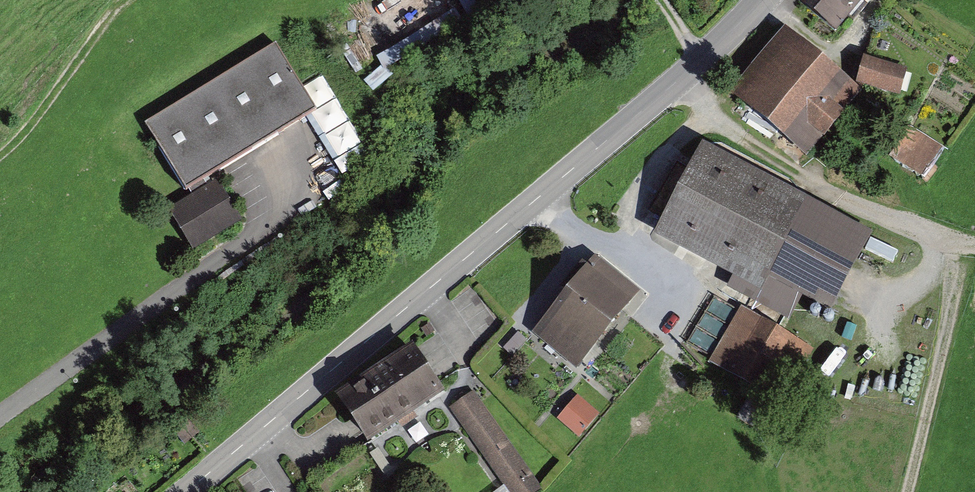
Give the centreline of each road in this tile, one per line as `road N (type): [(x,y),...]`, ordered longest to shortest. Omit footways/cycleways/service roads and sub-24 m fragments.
road 1 (tertiary): [(187,491),(618,132),(763,0)]
road 2 (track): [(907,491),(952,315),(951,242)]
road 3 (track): [(0,157),(127,0)]

